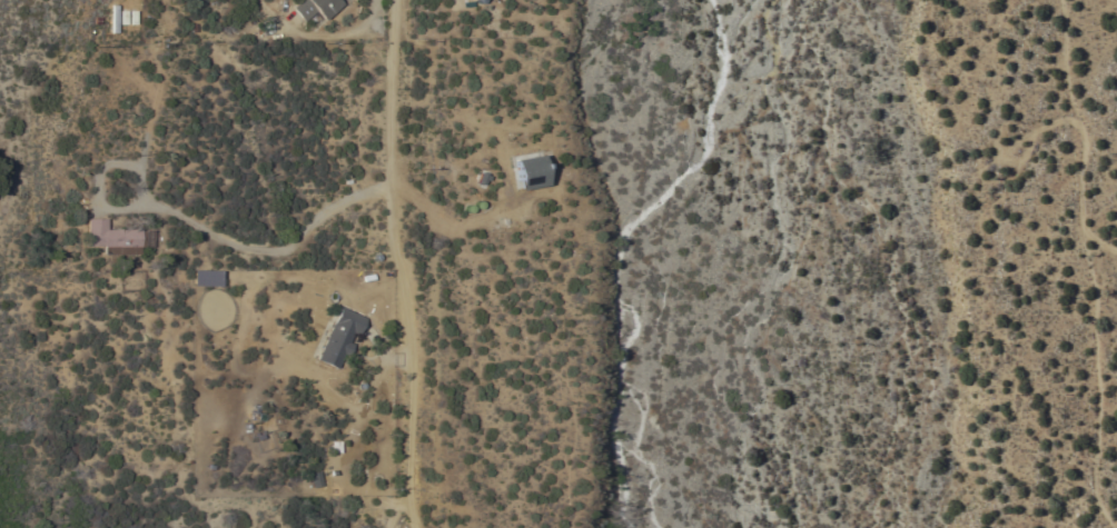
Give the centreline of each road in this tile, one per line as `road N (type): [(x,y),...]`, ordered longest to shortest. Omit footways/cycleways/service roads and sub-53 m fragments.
road 1 (residential): [(394,0),(392,232),(413,356),(416,527)]
road 2 (residential): [(392,186),(328,210),(278,251),(240,249),(154,209),(99,205)]

